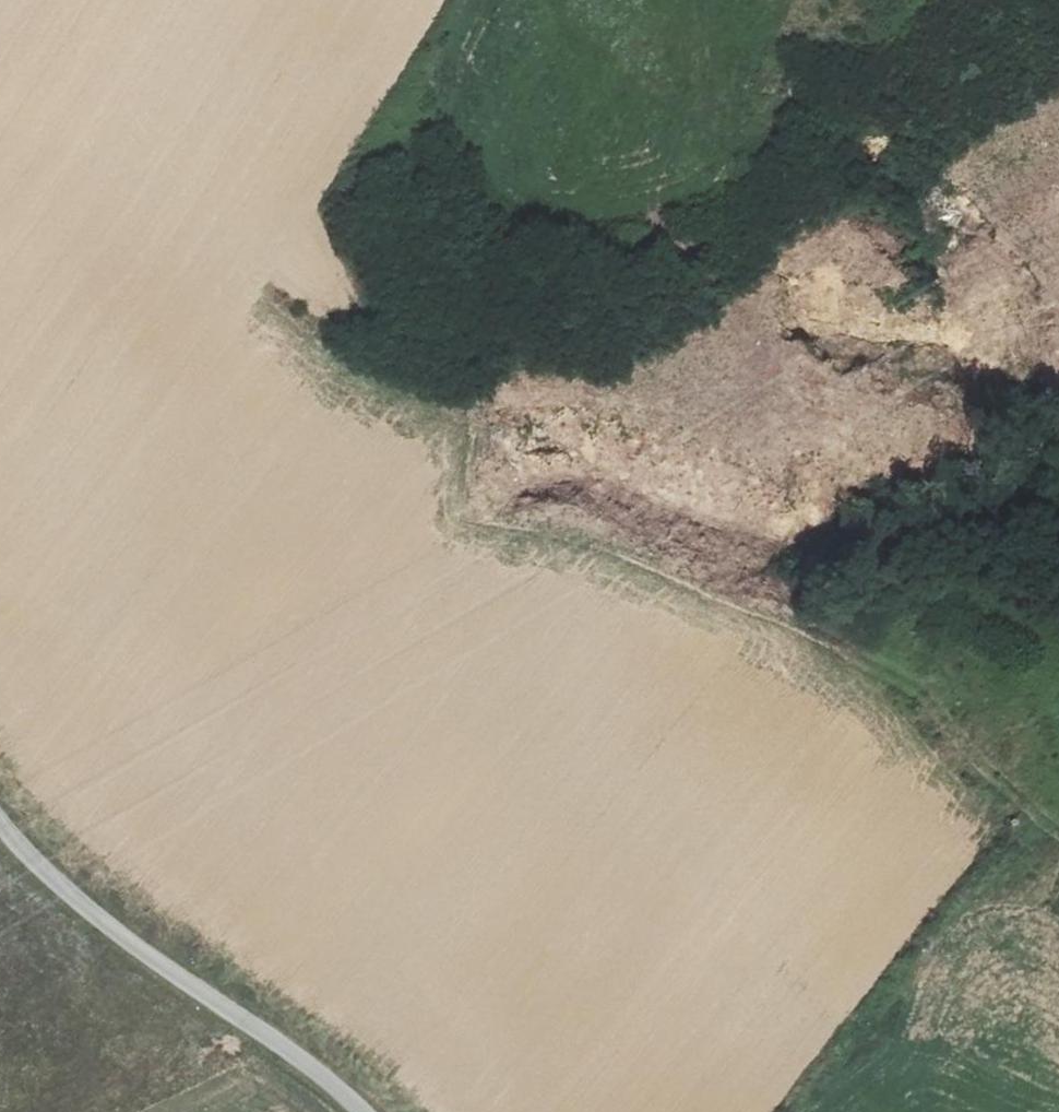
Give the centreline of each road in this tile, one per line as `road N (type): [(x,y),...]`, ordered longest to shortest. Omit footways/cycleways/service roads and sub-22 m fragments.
road 1 (unclassified): [(0,822),(87,907),(363,1111)]

